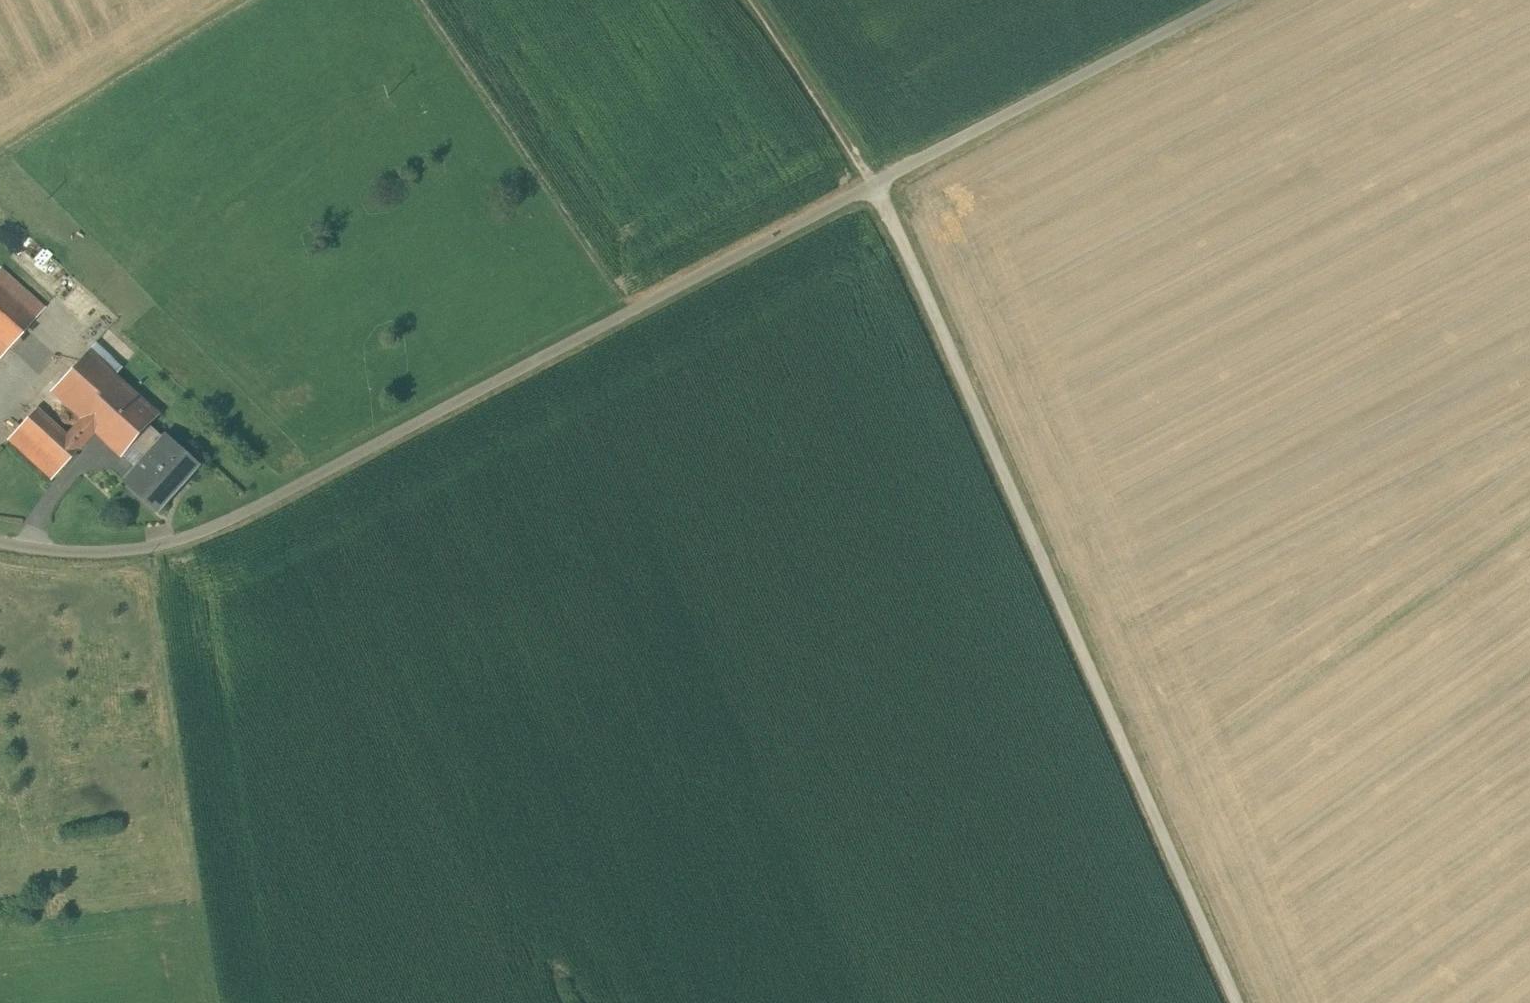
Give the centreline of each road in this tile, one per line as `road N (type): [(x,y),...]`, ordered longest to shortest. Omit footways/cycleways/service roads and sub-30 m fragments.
road 1 (unclassified): [(1228,0),(231,518),(171,539),(89,548),(0,541)]
road 2 (track): [(747,0),(874,184),(1237,1002)]

